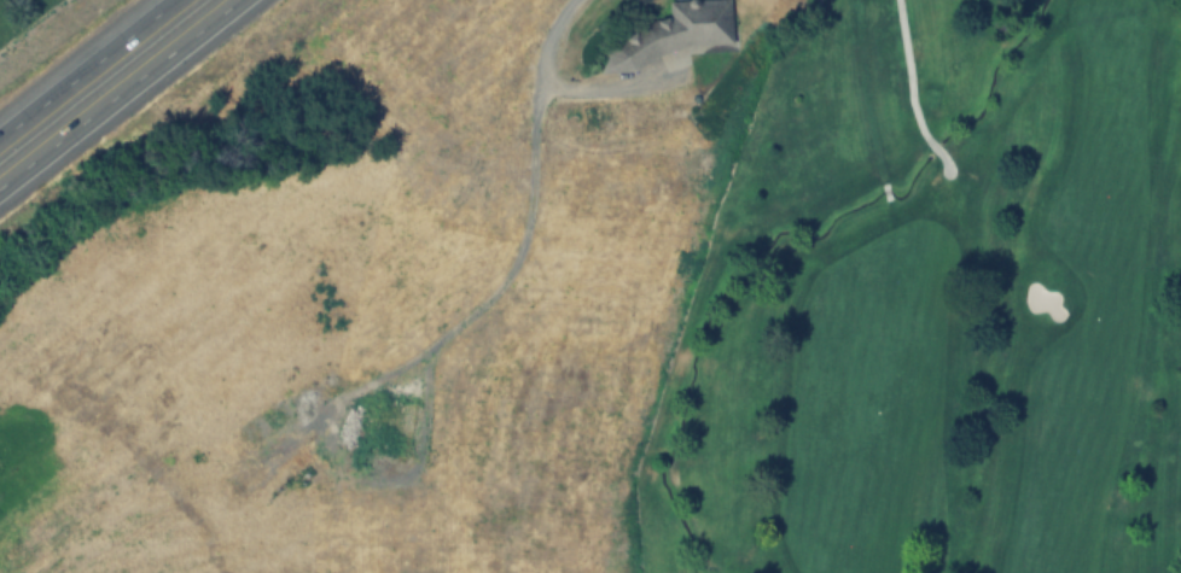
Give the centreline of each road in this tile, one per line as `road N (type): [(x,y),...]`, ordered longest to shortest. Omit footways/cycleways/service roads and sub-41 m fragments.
road 1 (primary): [(0,187),(239,0)]
road 2 (primary): [(178,0),(0,139)]

